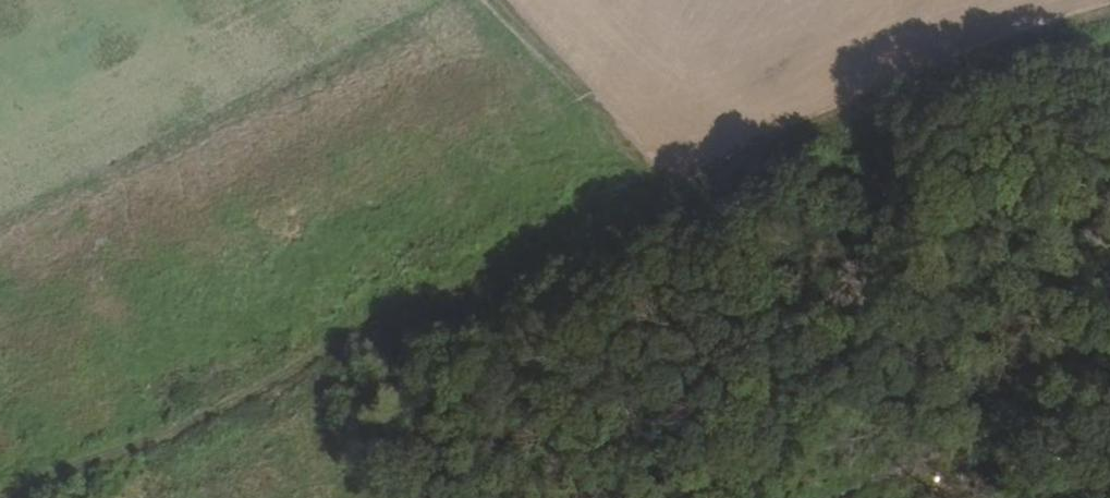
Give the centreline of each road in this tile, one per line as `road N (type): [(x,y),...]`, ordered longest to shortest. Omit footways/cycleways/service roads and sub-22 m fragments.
road 1 (track): [(16,497),(1109,11)]
road 2 (track): [(475,0),(656,217)]
road 3 (track): [(968,497),(1109,425)]

